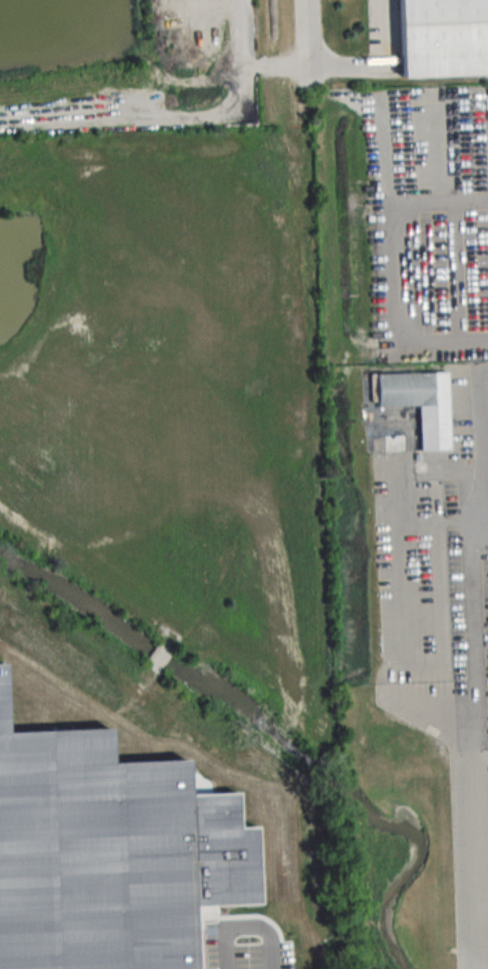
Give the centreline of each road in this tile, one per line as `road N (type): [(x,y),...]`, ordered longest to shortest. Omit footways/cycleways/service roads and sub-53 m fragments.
road 1 (residential): [(487,506),(483,373)]

